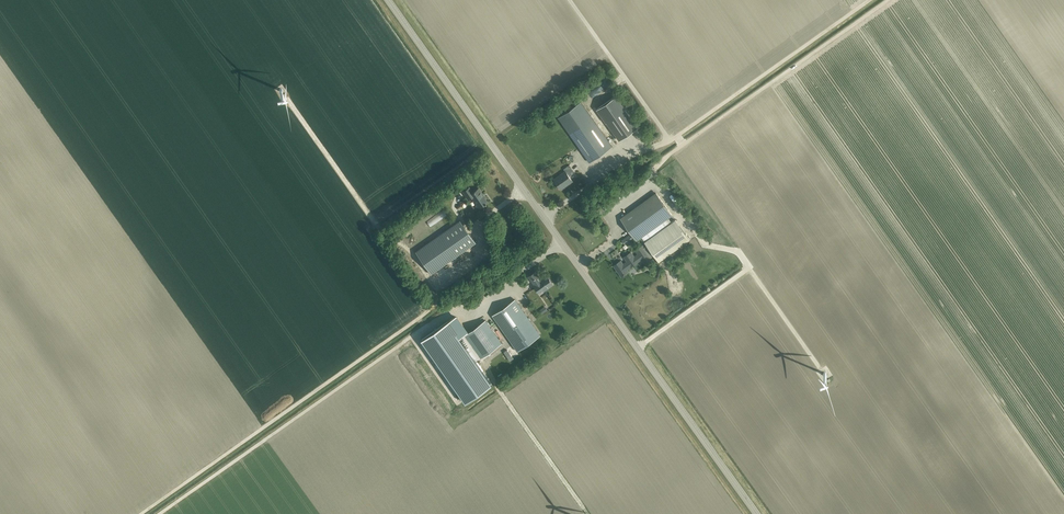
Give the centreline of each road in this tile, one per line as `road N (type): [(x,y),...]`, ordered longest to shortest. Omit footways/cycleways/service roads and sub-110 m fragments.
road 1 (track): [(141,513),(419,319),(425,327),(159,513)]
road 2 (tertiary): [(758,513),(388,0)]
road 3 (track): [(500,391),(587,513)]

